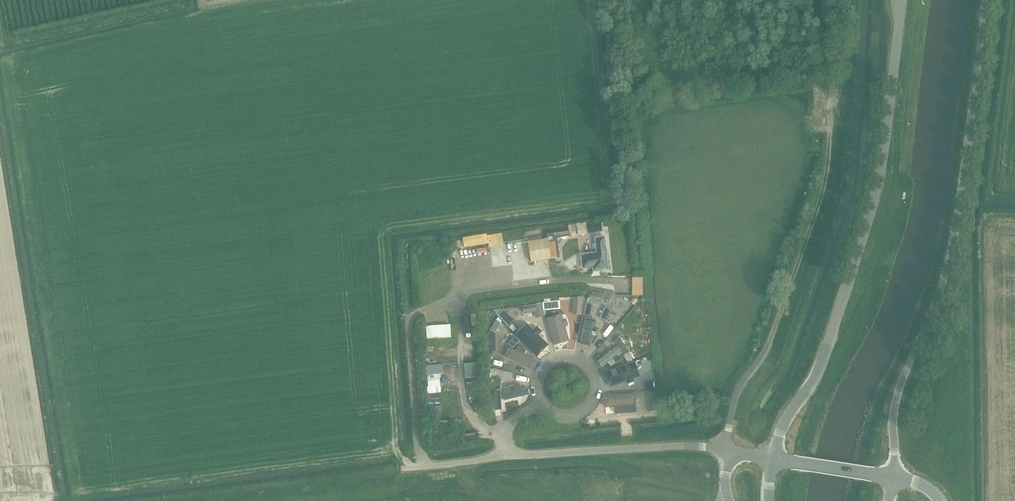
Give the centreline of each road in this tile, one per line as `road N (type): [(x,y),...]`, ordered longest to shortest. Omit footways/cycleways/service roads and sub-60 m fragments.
road 1 (unclassified): [(893,478),(896,397),(948,261),(985,0)]
road 2 (unclassified): [(774,459),(785,418),(819,371),(871,211),(902,0)]
road 3 (track): [(823,0),(827,174),(769,343)]
road 4 (unclassified): [(727,452),(671,446),(403,468)]
road 5 (track): [(891,95),(892,197),(851,312),(827,348)]
road 6 (unclassified): [(893,478),(774,459)]

